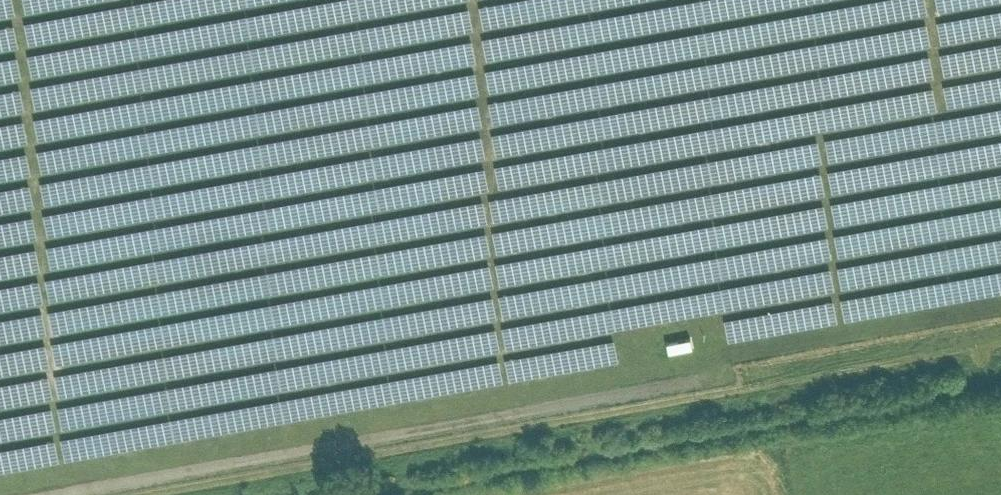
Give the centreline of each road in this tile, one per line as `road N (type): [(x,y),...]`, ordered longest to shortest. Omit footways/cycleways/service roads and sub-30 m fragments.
road 1 (track): [(174,494),(992,345)]
road 2 (track): [(373,494),(1000,383)]

